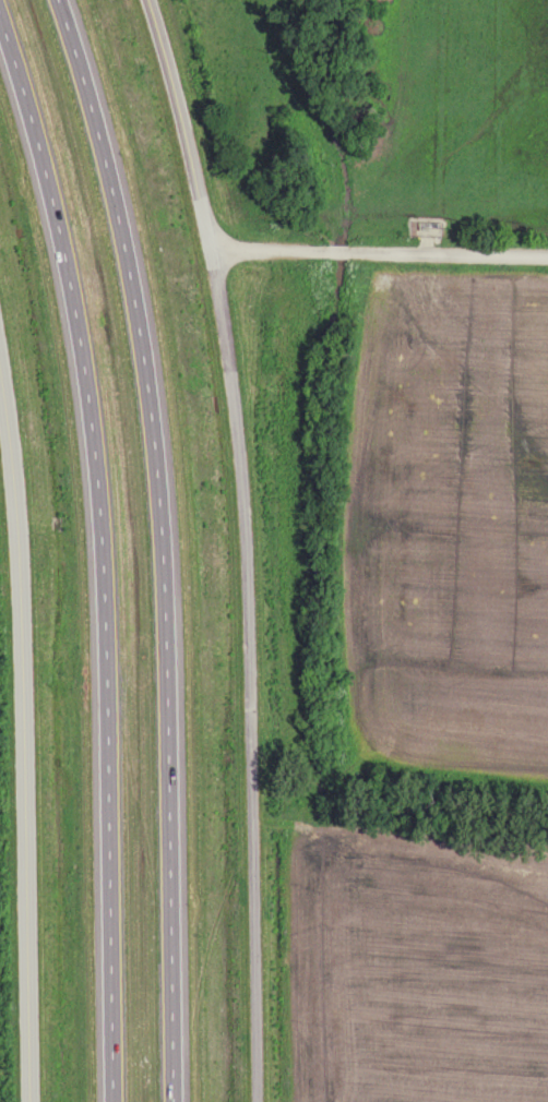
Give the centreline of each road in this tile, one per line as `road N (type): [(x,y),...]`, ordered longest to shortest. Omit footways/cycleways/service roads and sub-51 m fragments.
road 1 (motorway): [(176,1101),(163,460),(110,157),(63,0)]
road 2 (residential): [(257,1101),(246,479),(213,253),(147,0)]
road 3 (motorway): [(0,20),(68,268),(102,540),(111,1101)]
road 4 (residential): [(31,1101),(23,580),(0,350)]
road 5 (residential): [(547,262),(213,253)]

